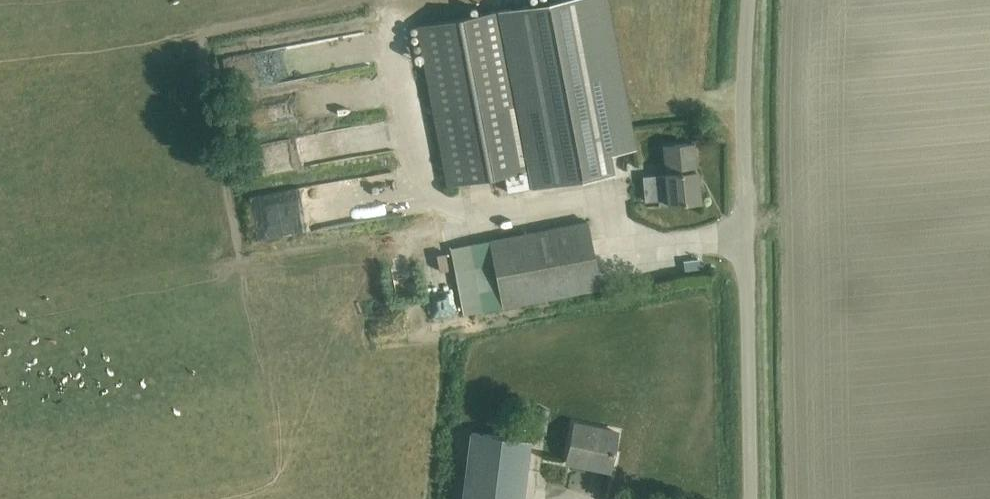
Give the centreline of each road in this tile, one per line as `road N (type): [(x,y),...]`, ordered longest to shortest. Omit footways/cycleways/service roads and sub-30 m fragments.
road 1 (unclassified): [(751,498),(749,0)]

